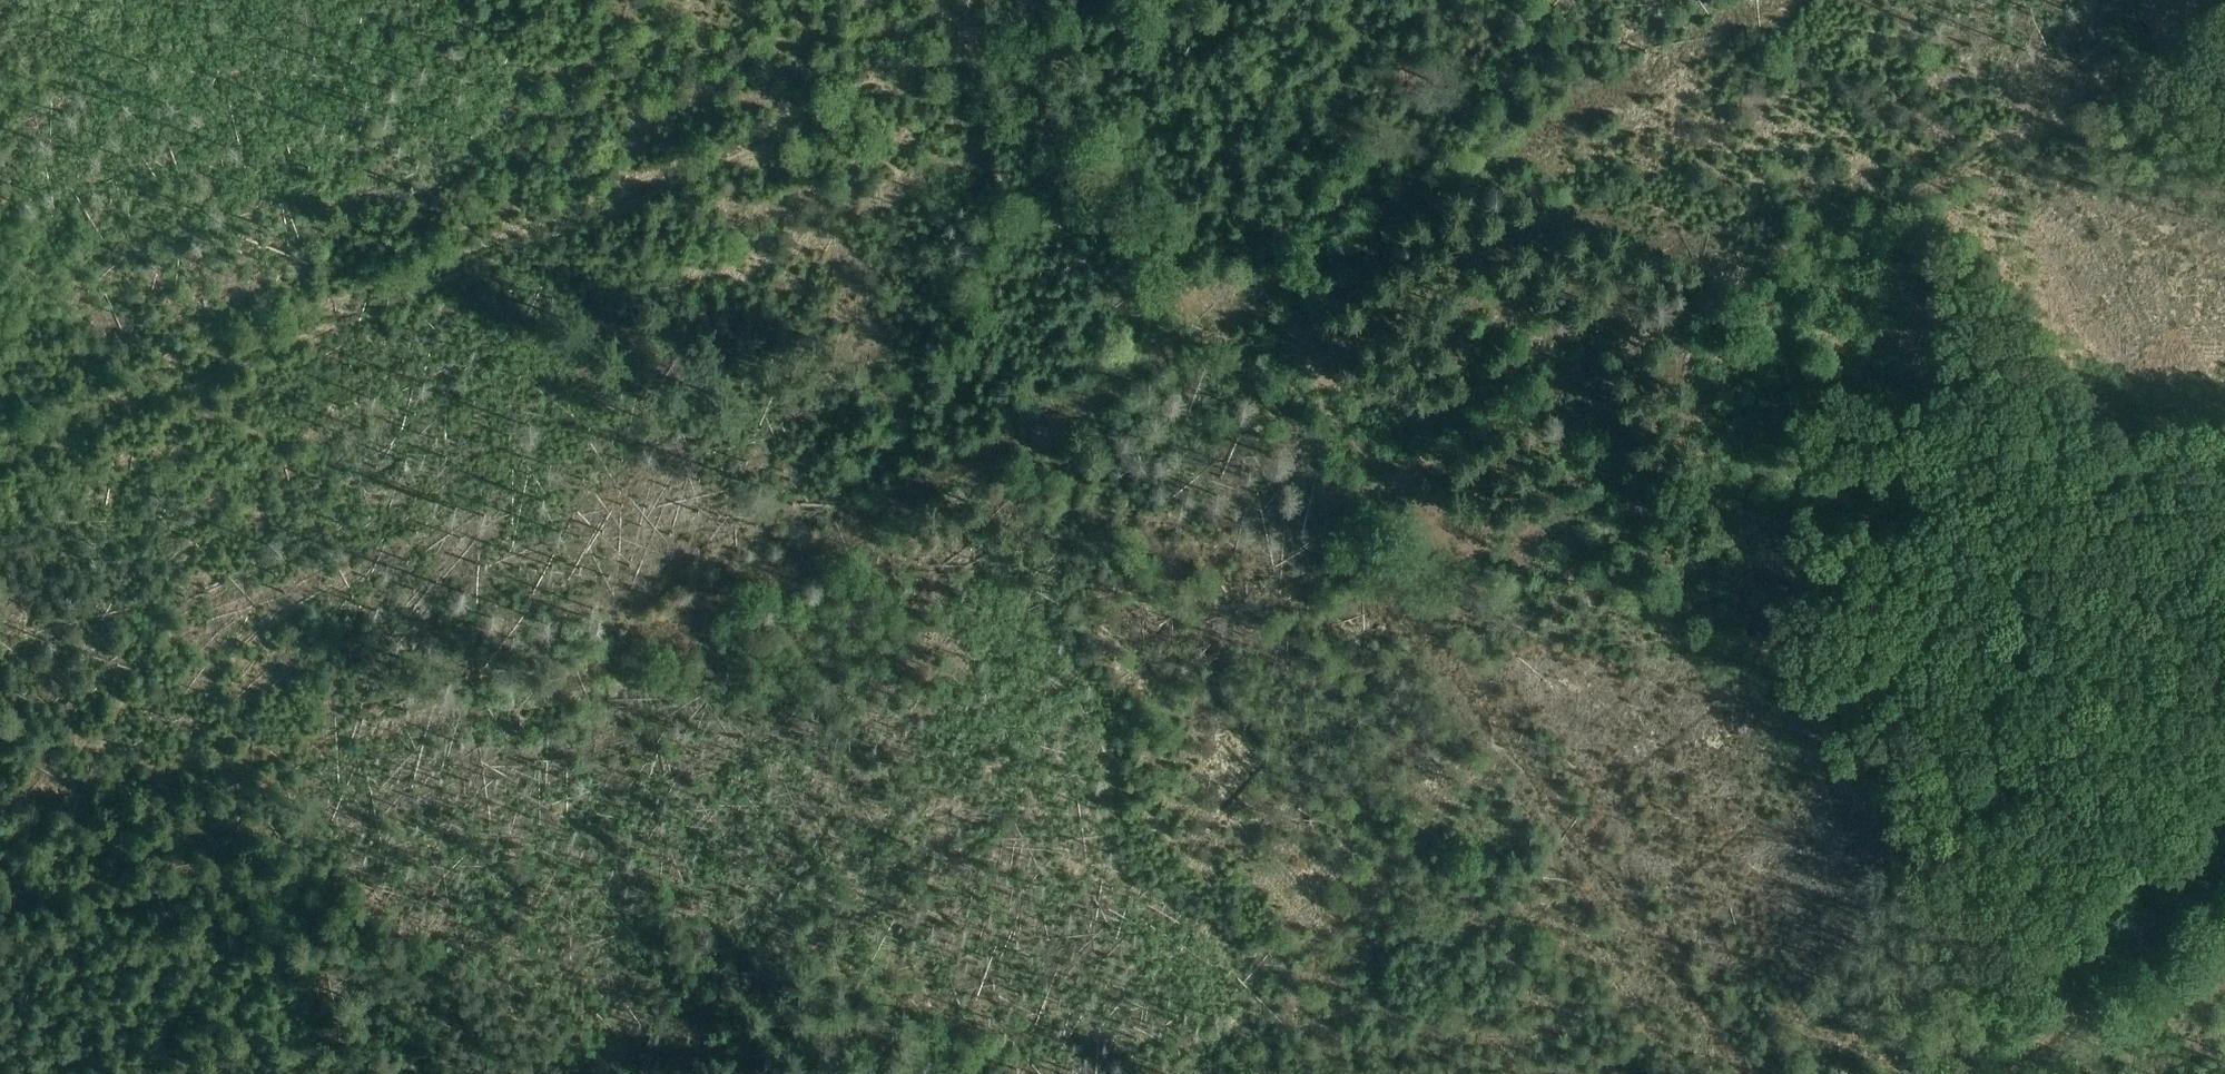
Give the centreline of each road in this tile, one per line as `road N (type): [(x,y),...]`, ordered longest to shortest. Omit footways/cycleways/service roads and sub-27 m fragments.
road 1 (track): [(2008,1073),(2224,863)]

